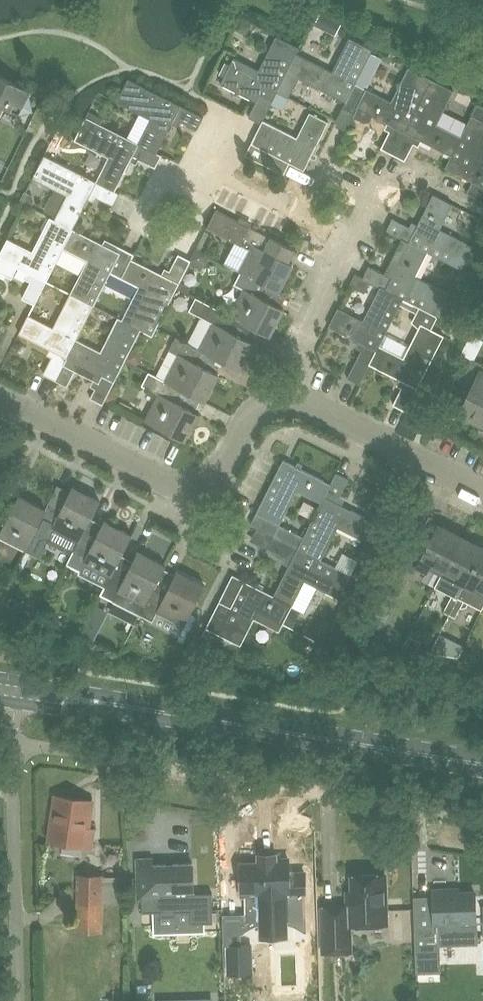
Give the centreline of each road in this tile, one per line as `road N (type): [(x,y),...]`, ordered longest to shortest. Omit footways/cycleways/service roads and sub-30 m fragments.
road 1 (residential): [(13,741),(482,820)]
road 2 (unclassified): [(482,769),(19,692)]
road 3 (residential): [(302,399),(263,407),(245,424),(223,467),(193,485),(168,483),(0,398)]
road 4 (unclassified): [(19,1000),(13,741)]
road 5 (residential): [(482,491),(302,399)]
road 6 (residential): [(302,399),(306,332),(357,234)]
road 7 (residential): [(357,234),(392,165),(480,210)]
road 8 (residential): [(357,234),(213,163)]

